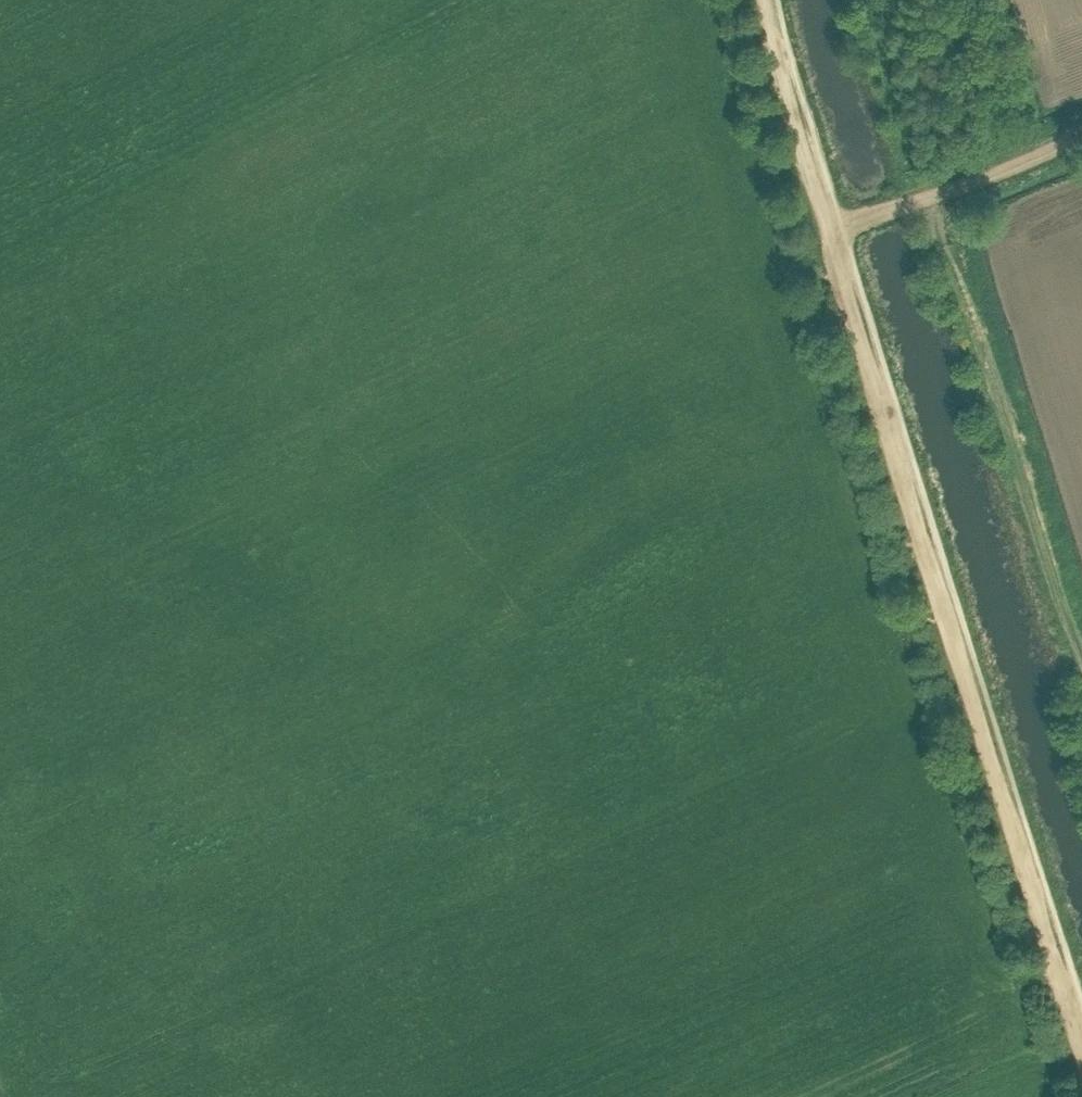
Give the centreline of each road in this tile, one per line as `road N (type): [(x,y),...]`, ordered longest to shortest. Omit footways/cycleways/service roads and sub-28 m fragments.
road 1 (track): [(761,0),(1081,1050)]
road 2 (track): [(863,0),(1081,689)]
road 3 (track): [(842,227),(1081,137)]

